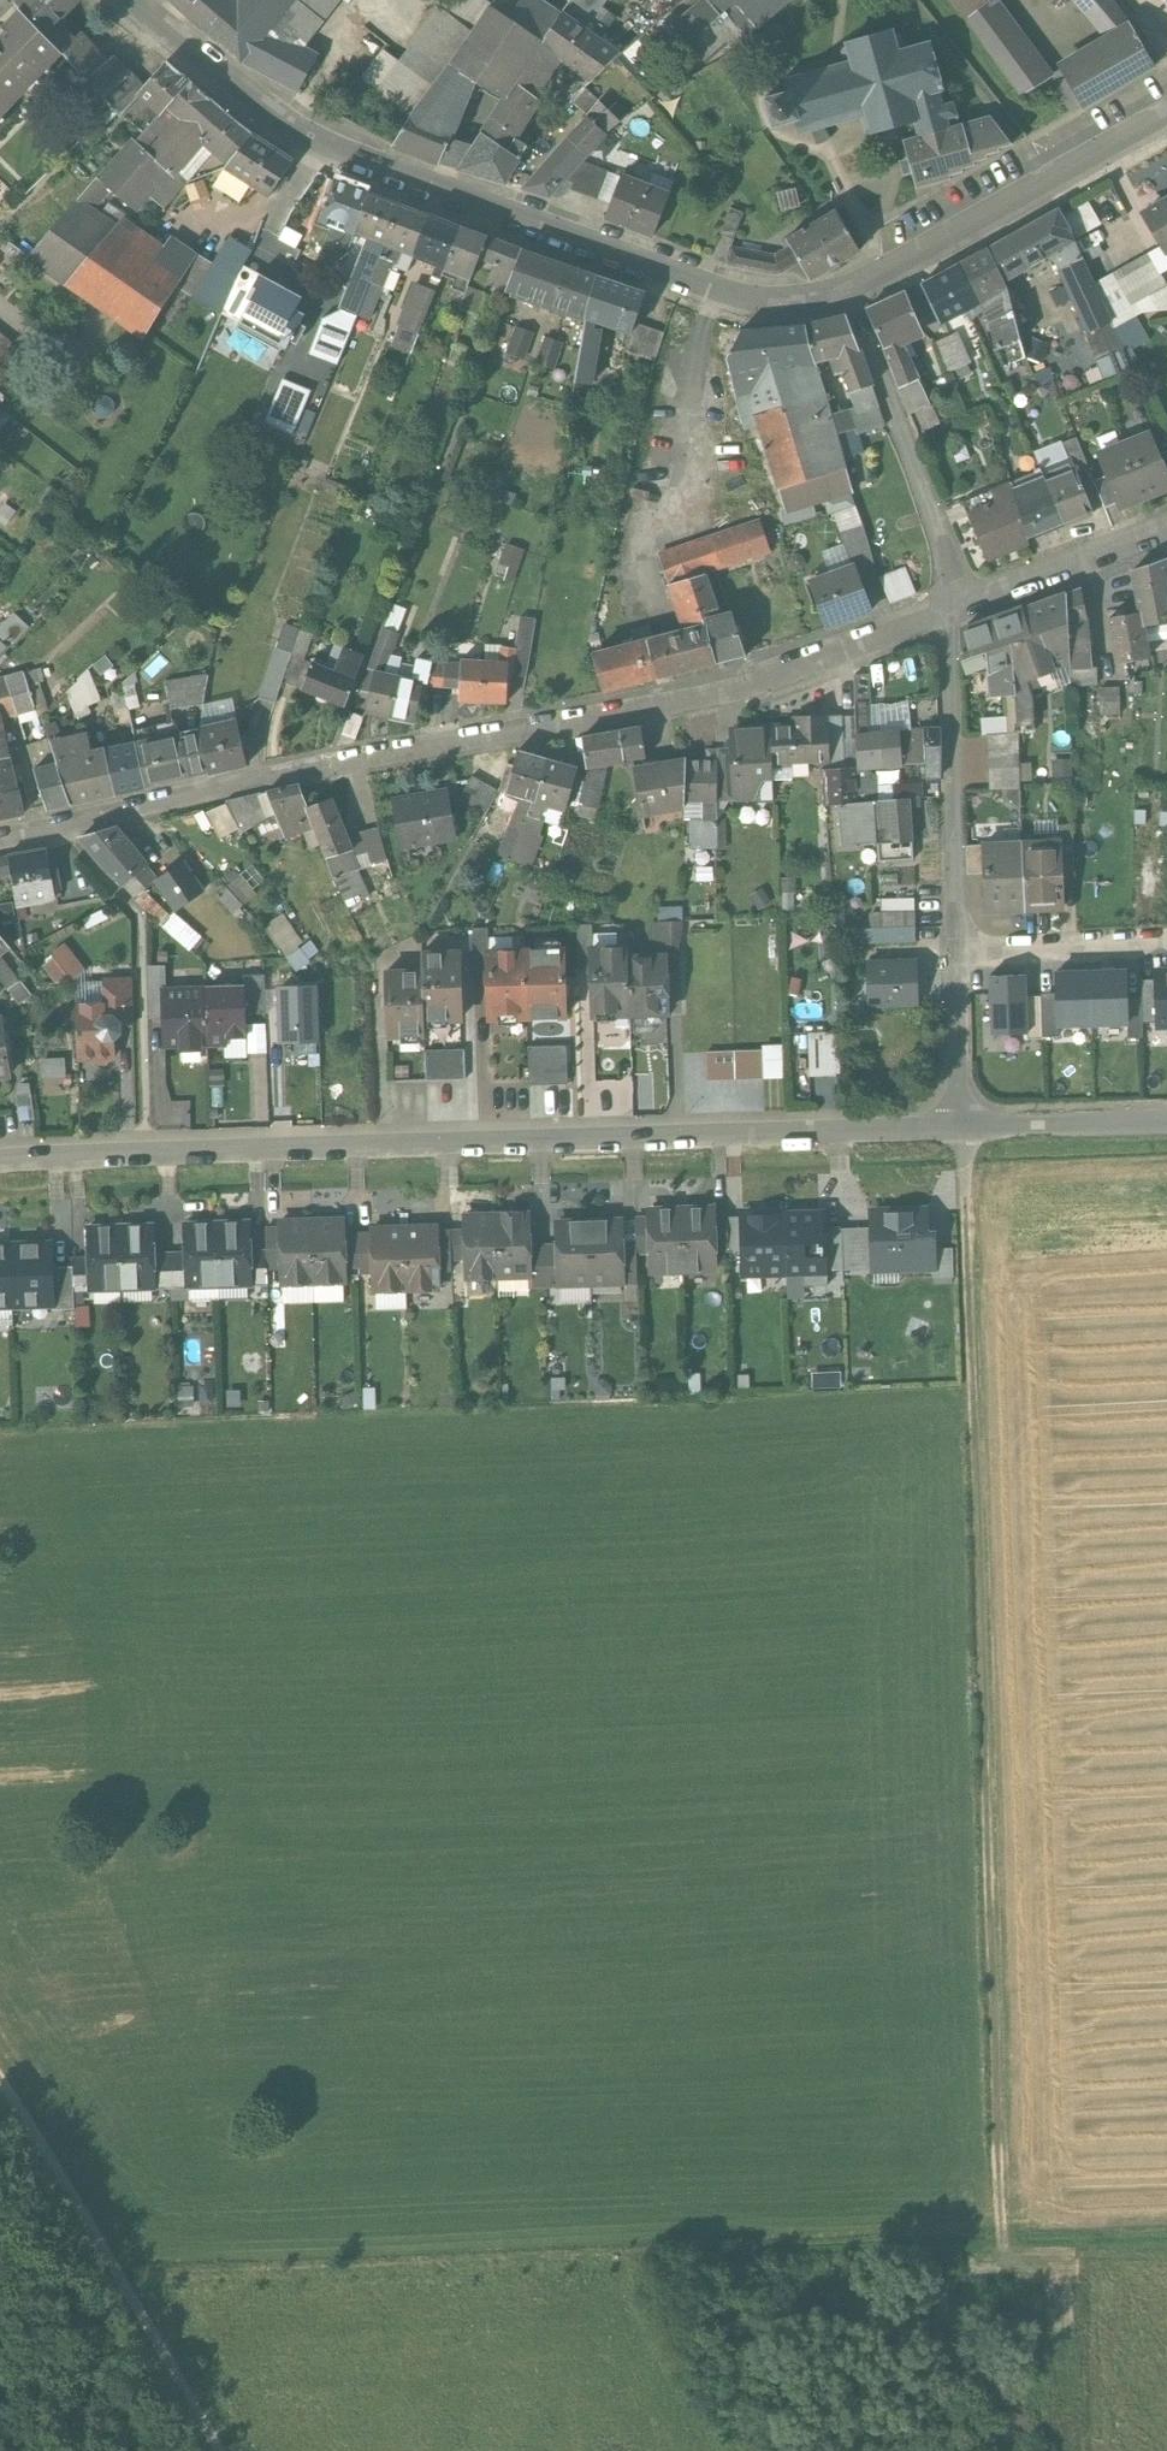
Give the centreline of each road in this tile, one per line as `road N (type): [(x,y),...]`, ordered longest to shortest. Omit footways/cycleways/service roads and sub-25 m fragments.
road 1 (track): [(962,1131),(1008,2242)]
road 2 (residential): [(949,611),(759,684),(251,780),(0,841)]
road 3 (residential): [(962,1131),(0,1160)]
road 4 (residential): [(131,0),(236,85),(317,138),(392,173),(755,301),(789,305),(847,292)]
road 5 (residential): [(949,611),(962,1131)]
road 6 (track): [(199,2450),(0,2127)]
road 7 (residential): [(847,292),(1166,120)]
road 8 (residential): [(847,292),(946,545),(949,611)]
road 9 (residential): [(949,611),(1166,528)]
road 10 (residential): [(1166,1125),(962,1131)]

